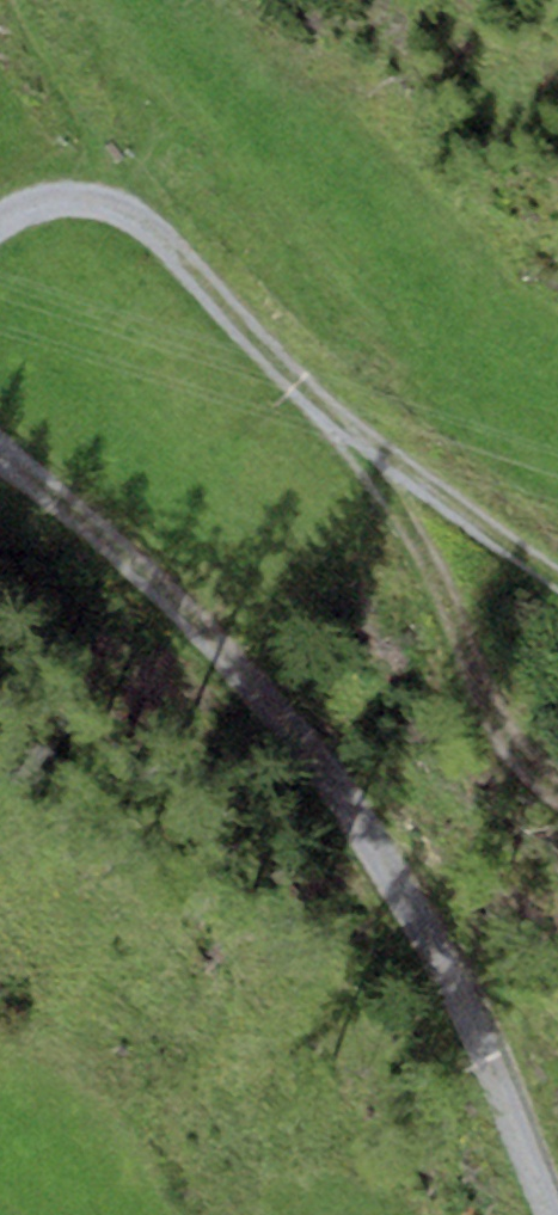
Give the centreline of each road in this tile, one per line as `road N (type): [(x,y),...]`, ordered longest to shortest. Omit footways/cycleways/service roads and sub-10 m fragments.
road 1 (track): [(544,1214),(382,841),(305,716),(214,613),(0,478)]
road 2 (track): [(315,399),(557,745)]
road 3 (track): [(121,203),(180,273),(315,399),(408,466)]
road 4 (track): [(0,231),(23,207),(121,203)]

